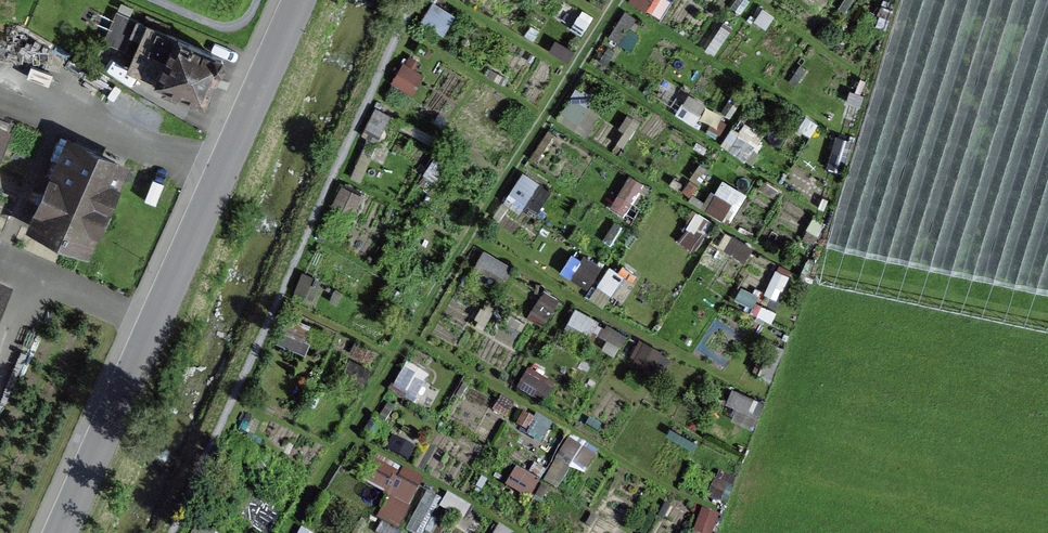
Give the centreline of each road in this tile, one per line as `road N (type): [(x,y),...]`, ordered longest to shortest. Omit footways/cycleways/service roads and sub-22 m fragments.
road 1 (track): [(294,532),(619,0)]
road 2 (tertiary): [(296,0),(58,532)]

